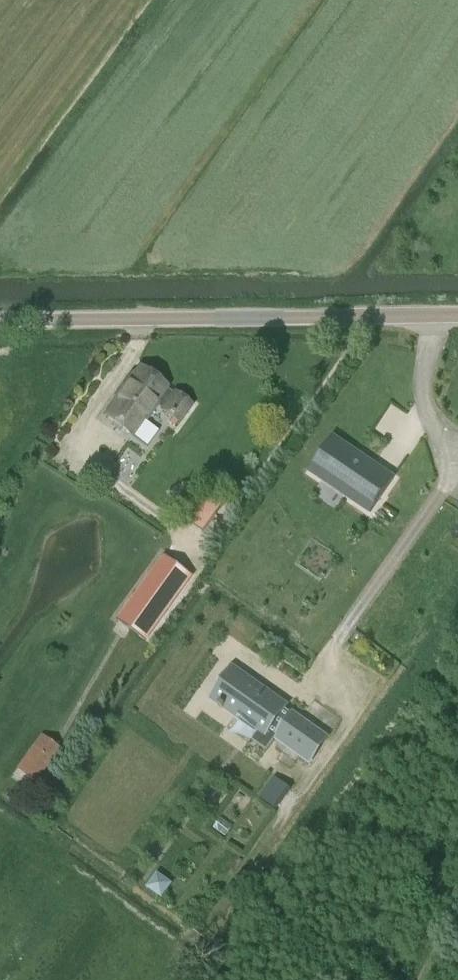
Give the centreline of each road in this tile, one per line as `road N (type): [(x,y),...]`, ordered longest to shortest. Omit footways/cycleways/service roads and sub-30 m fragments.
road 1 (tertiary): [(457,317),(0,321)]

